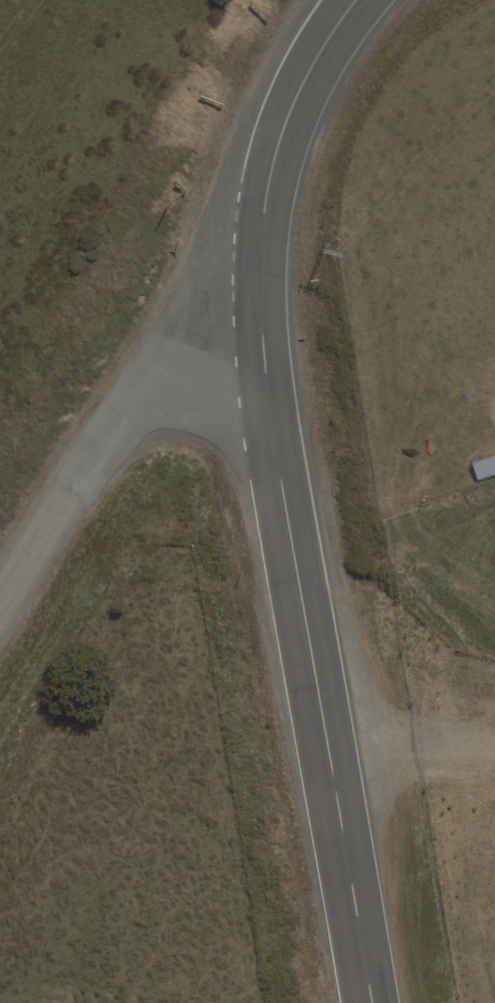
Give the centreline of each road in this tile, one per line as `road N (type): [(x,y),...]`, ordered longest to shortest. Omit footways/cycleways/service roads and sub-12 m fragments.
road 1 (tertiary): [(260,293),(280,472),(371,1002)]
road 2 (unclassified): [(260,293),(196,335),(109,441),(0,614)]
road 3 (tertiary): [(356,0),(304,81),(278,144),(260,293)]

